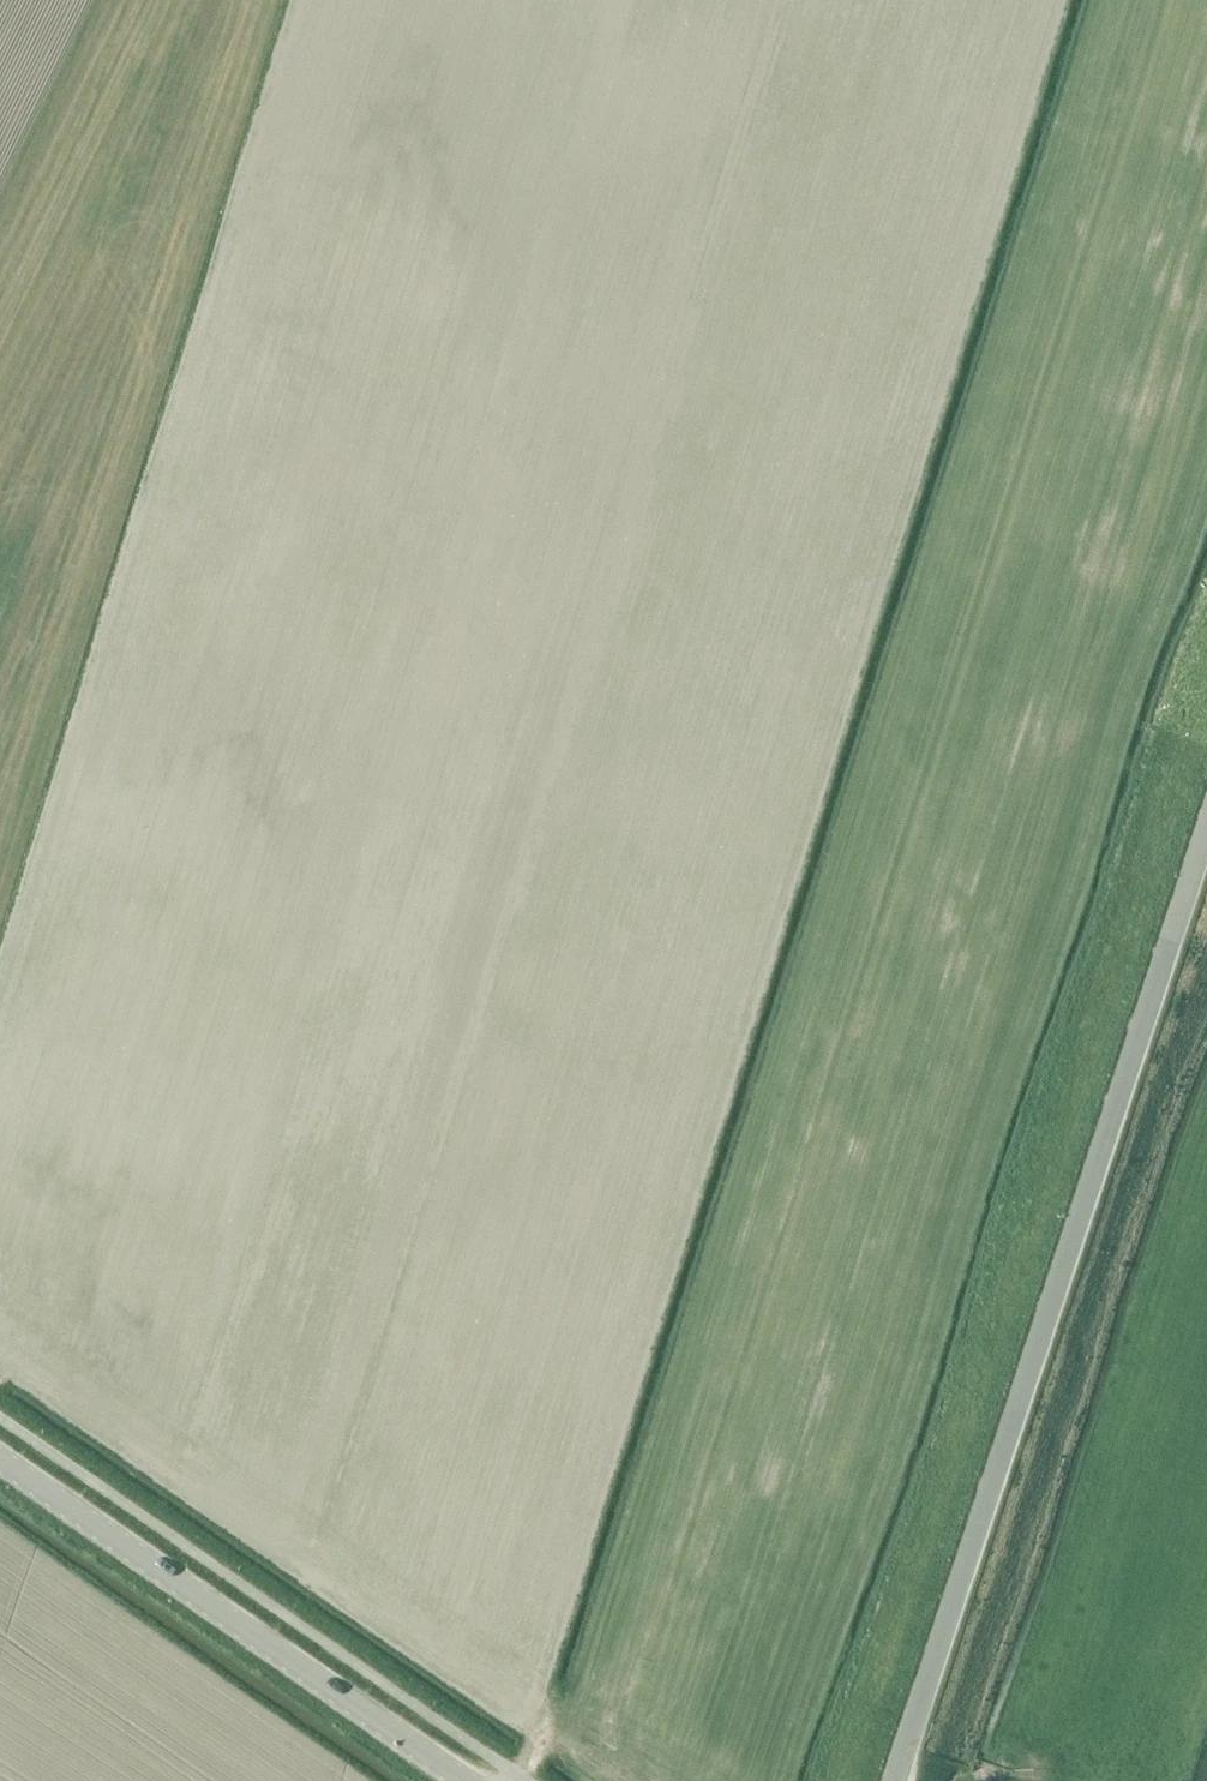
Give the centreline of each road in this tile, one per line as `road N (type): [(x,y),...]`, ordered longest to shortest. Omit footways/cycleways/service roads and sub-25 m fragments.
road 1 (unclassified): [(895,1780),(1206,823)]
road 2 (tertiary): [(460,1780),(0,1463)]

